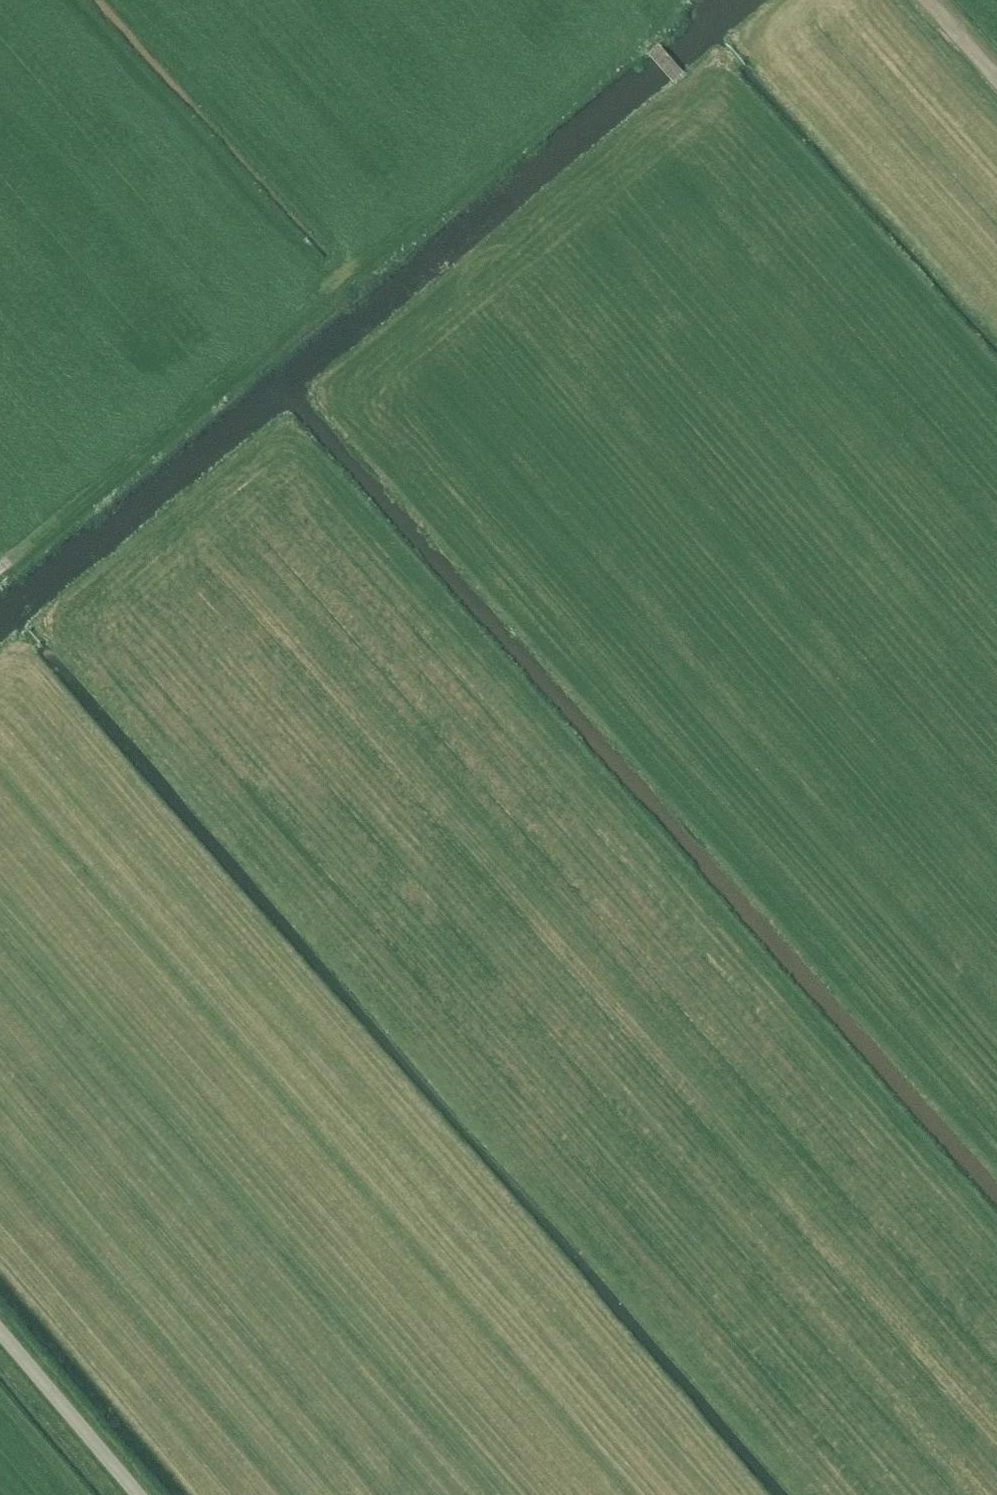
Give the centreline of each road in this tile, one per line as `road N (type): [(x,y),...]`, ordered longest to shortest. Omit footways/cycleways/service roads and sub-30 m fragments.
road 1 (unclassified): [(0,1333),(139,1494)]

